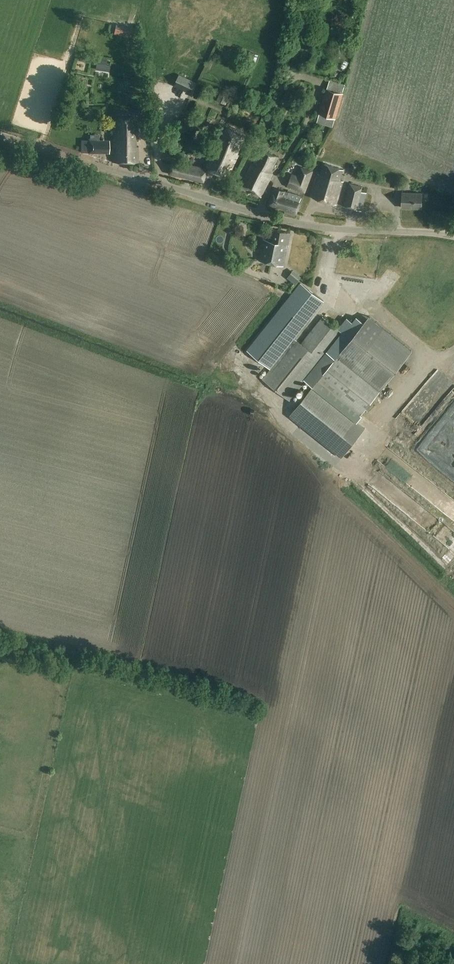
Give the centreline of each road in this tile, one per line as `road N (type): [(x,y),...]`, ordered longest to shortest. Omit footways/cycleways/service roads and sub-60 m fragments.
road 1 (unclassified): [(453,235),(311,226),(0,135)]

